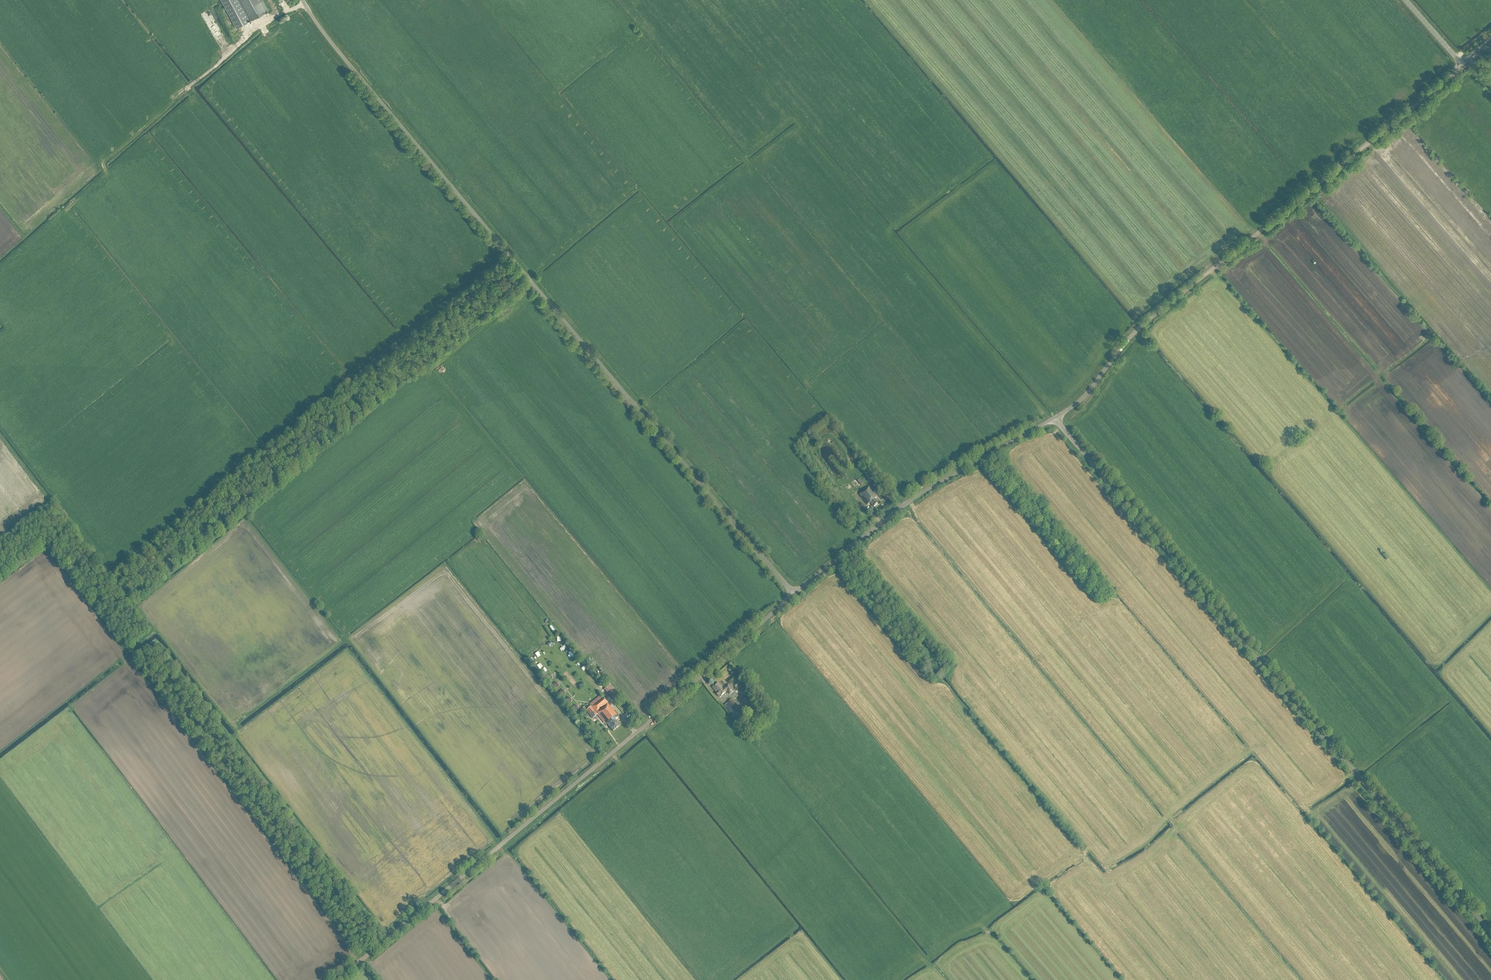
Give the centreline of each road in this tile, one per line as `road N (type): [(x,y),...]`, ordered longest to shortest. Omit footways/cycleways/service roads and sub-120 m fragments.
road 1 (unclassified): [(795,594),(302,0)]
road 2 (unclassified): [(1490,932),(1054,418)]
road 3 (unclassified): [(337,979),(795,594)]
road 4 (unclassified): [(1054,418),(1085,397),(1145,323),(1464,65)]
road 5 (unclassified): [(795,594),(918,495),(1054,418)]

